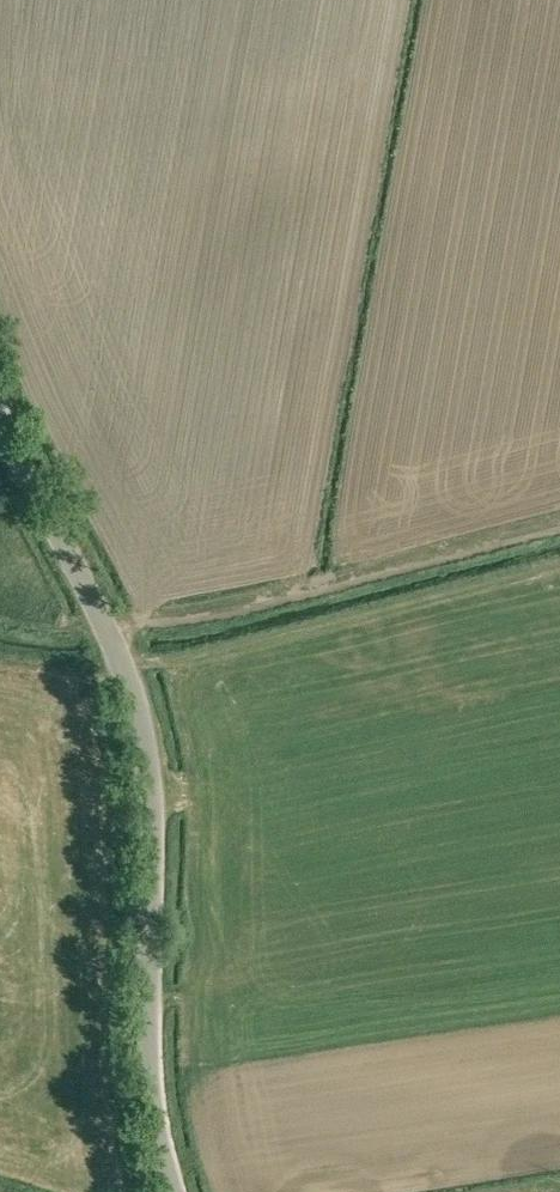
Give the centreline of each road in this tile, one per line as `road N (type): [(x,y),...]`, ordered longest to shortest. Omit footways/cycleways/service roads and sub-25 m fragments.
road 1 (unclassified): [(175,1191),(151,1100),(158,809),(149,737),(126,670),(0,409)]
road 2 (track): [(107,630),(559,530)]

